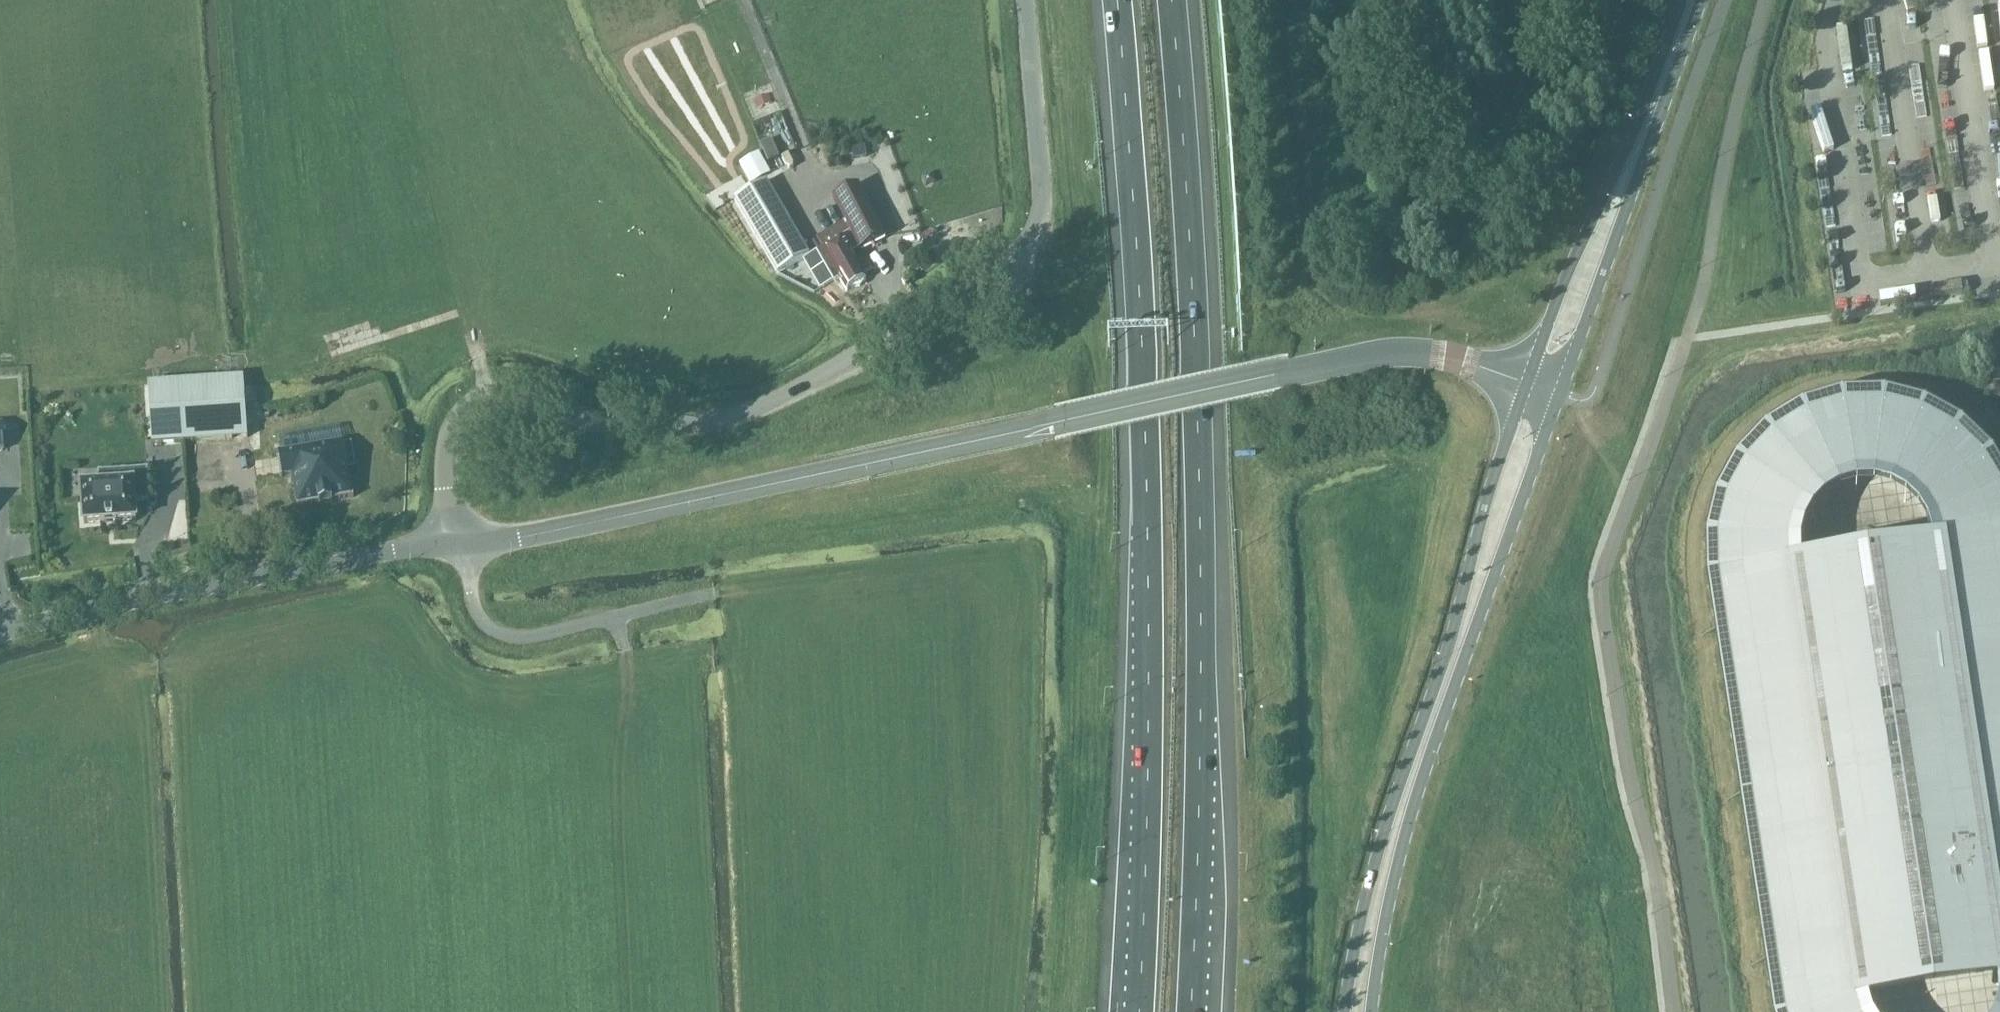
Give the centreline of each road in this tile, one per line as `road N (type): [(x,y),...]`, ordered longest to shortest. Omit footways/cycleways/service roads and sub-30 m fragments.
road 1 (tertiary): [(453,541),(520,538),(1378,356),(1445,356),(1528,383)]
road 2 (motorway): [(1119,0),(1144,326),(1149,539),(1132,1011)]
road 3 (motorway): [(1196,1011),(1201,520),(1195,277),(1173,0)]
road 4 (unclassified): [(453,541),(446,447),(458,417),(477,400),(519,395),(621,427),(723,420),(800,386),(1017,255),(1037,230),(1042,202),(1026,0)]
road 5 (track): [(1765,1011),(1697,569),(1702,511),(1745,436),(1826,387),(1887,383),(1951,406),(1999,436)]
road 6 (tertiary): [(1528,383),(1367,898),(1345,1011)]
road 7 (tertiary): [(1373,1011),(1408,822),(1560,395)]
road 8 (tertiary): [(0,638),(174,593),(453,541)]
road 9 (tertiary): [(1560,395),(1702,0)]
road 10 (tertiary): [(1682,0),(1528,383)]

